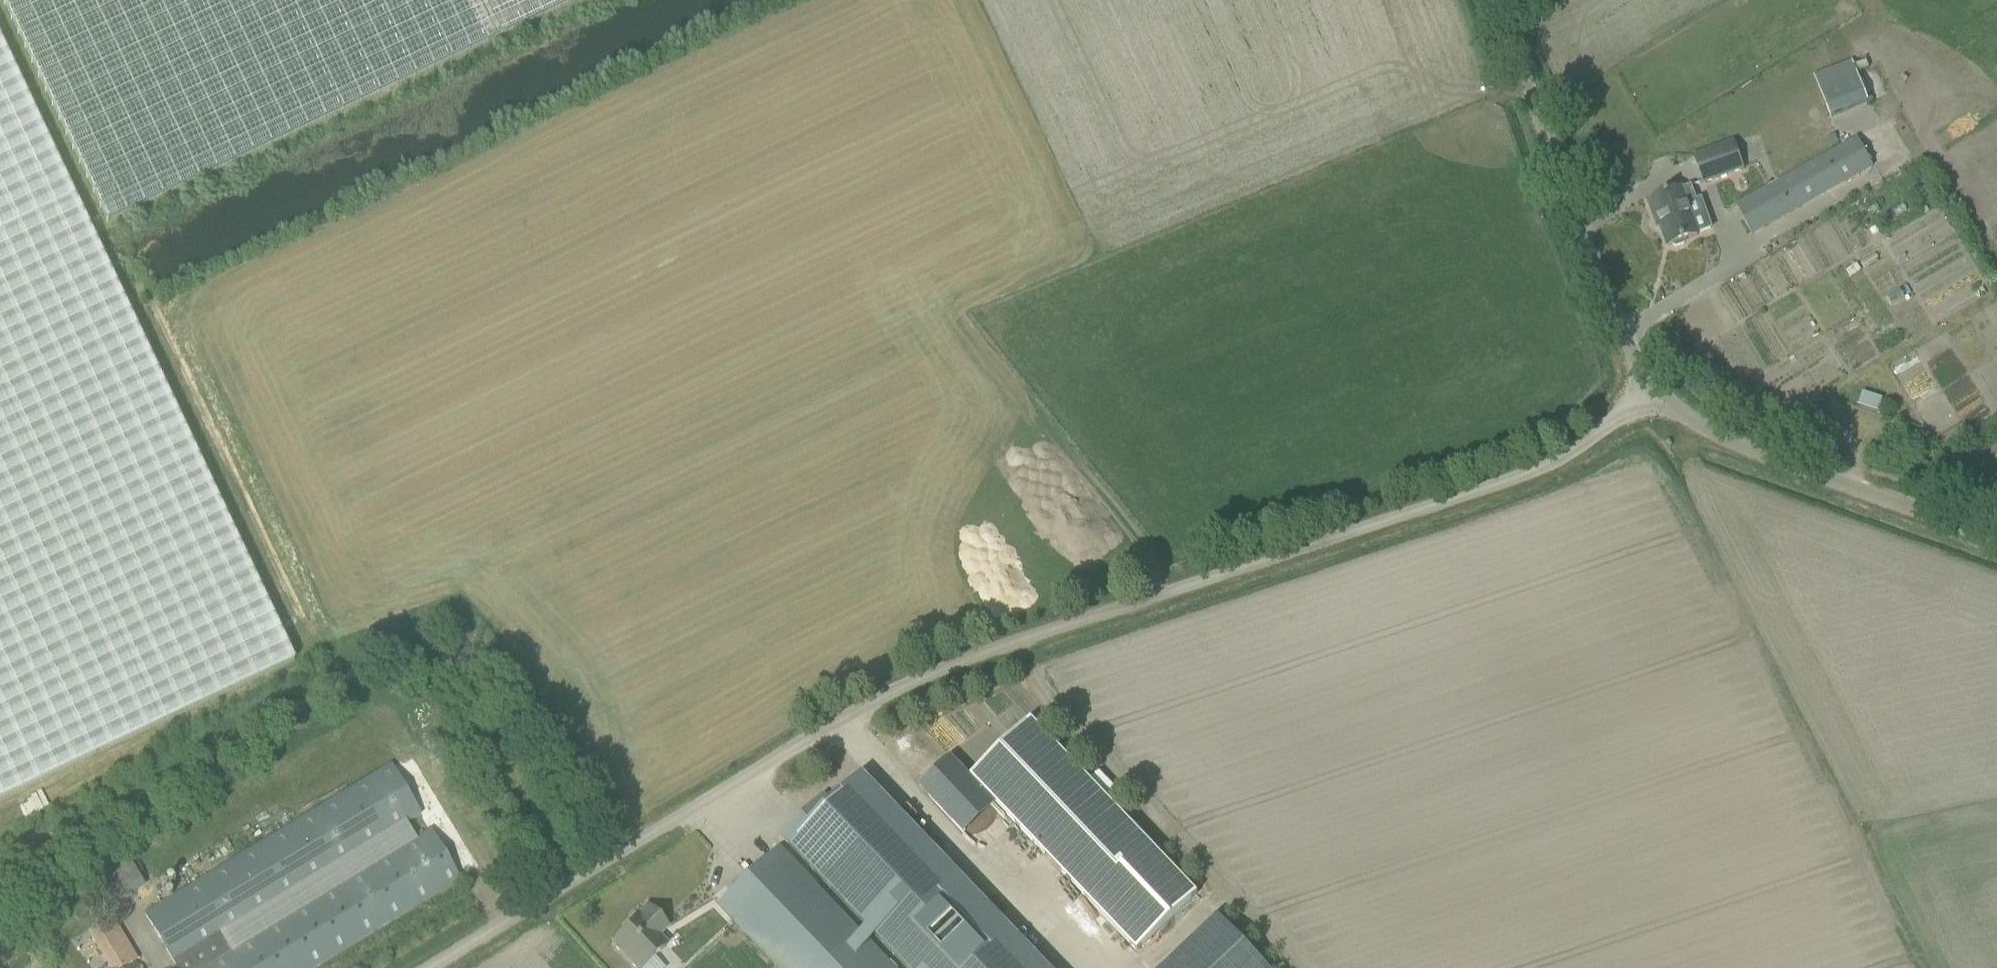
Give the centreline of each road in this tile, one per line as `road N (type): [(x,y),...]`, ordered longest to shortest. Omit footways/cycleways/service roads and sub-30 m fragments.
road 1 (unclassified): [(420,967),(892,690),(1514,479),(1594,438),(1650,393)]
road 2 (unclassified): [(1650,393),(1594,287),(1488,0)]
road 3 (residential): [(1996,551),(1731,455),(1697,438),(1650,393)]

